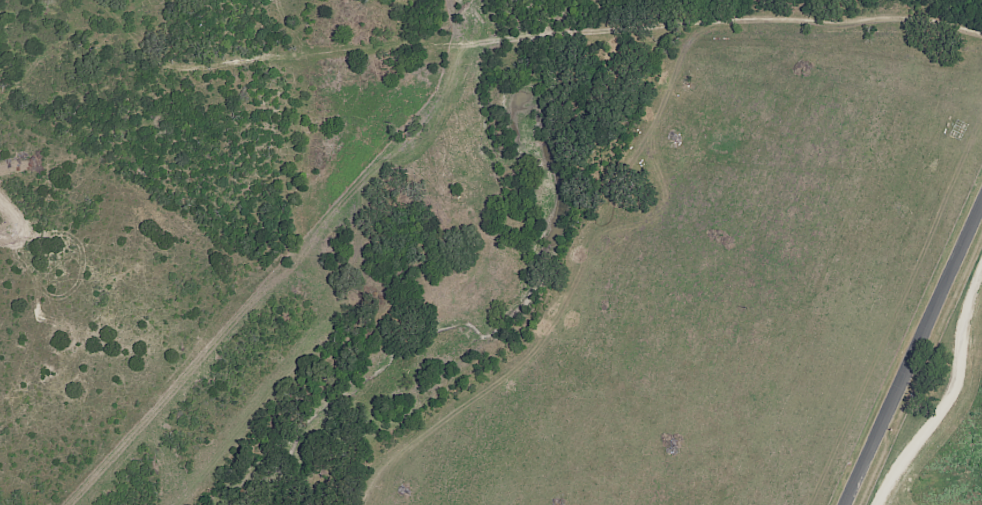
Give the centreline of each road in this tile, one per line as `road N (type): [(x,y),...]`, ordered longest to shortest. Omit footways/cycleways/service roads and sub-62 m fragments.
road 1 (track): [(981,51),(916,26),(773,20),(312,55)]
road 2 (residential): [(0,373),(176,189),(231,117),(258,0)]
road 3 (residential): [(845,504),(981,201)]
road 4 (residential): [(0,110),(85,0)]

